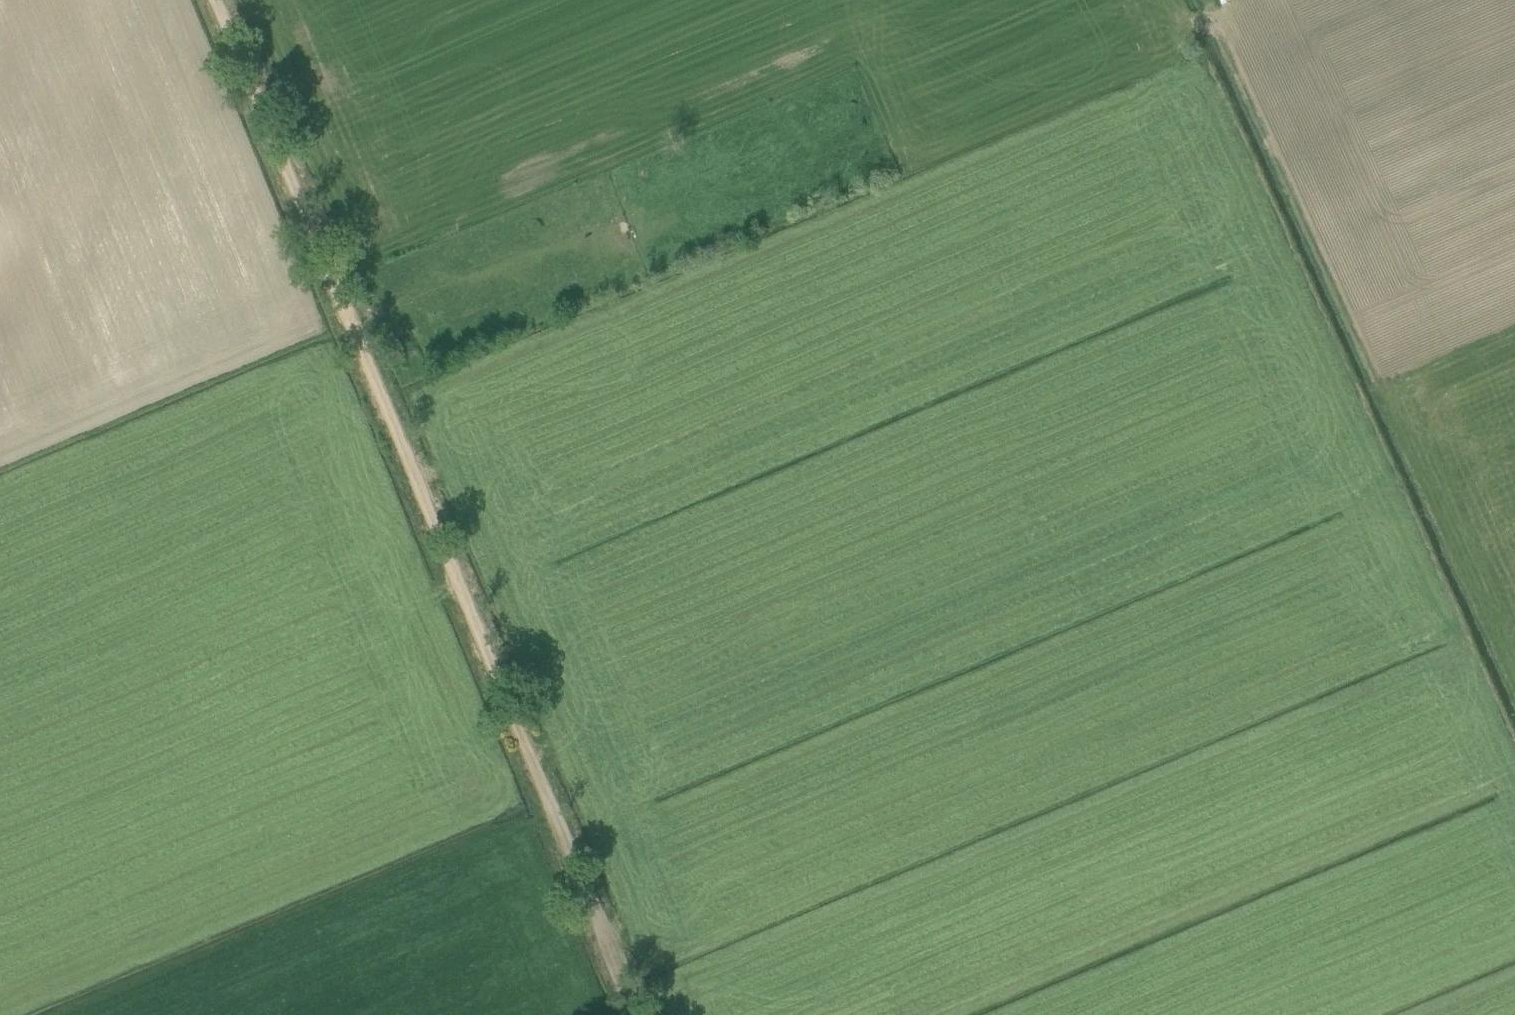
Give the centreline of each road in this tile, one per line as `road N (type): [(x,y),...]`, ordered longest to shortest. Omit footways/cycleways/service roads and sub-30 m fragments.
road 1 (track): [(638,1014),(214,0)]

